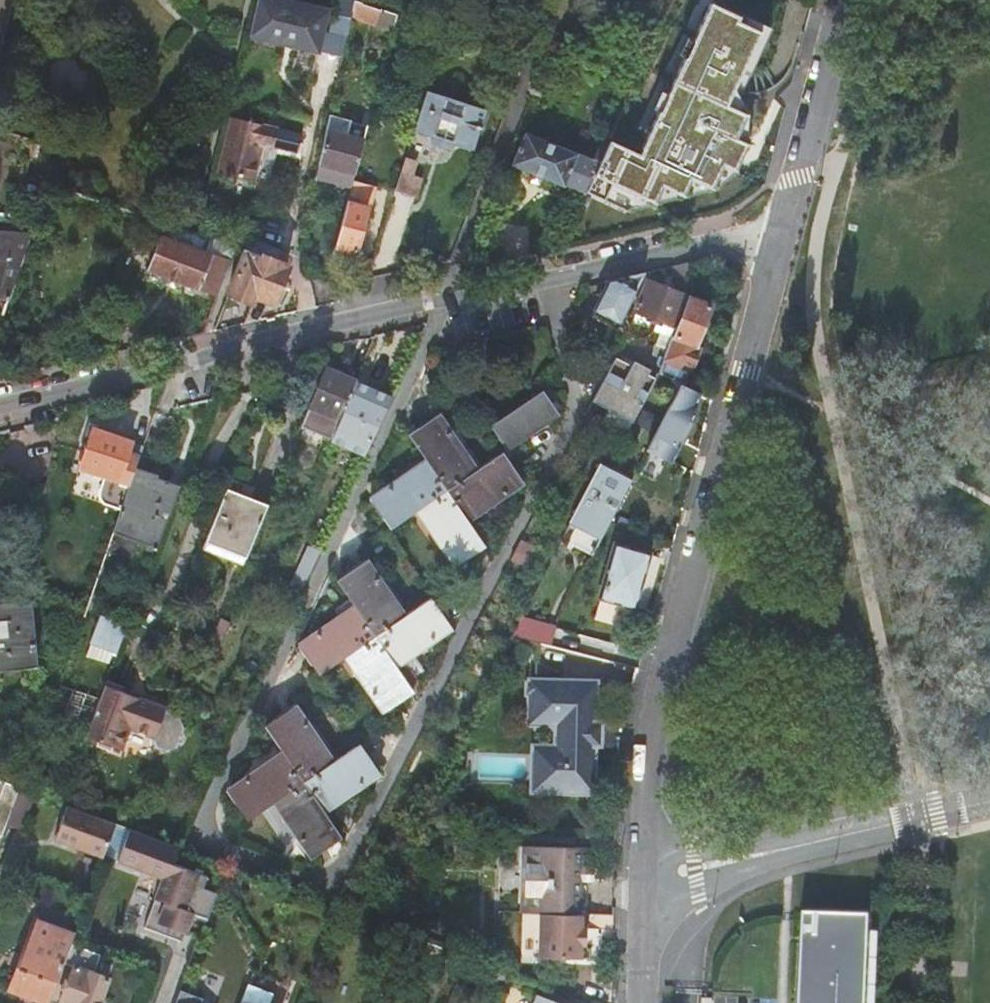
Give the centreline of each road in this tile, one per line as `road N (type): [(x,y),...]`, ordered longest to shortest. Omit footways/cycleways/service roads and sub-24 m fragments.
road 1 (unclassified): [(0,406),(709,237),(772,242)]
road 2 (unclassified): [(637,885),(645,720),(772,242)]
road 3 (unclassified): [(989,802),(637,885)]
road 4 (unclassified): [(772,242),(839,0)]

